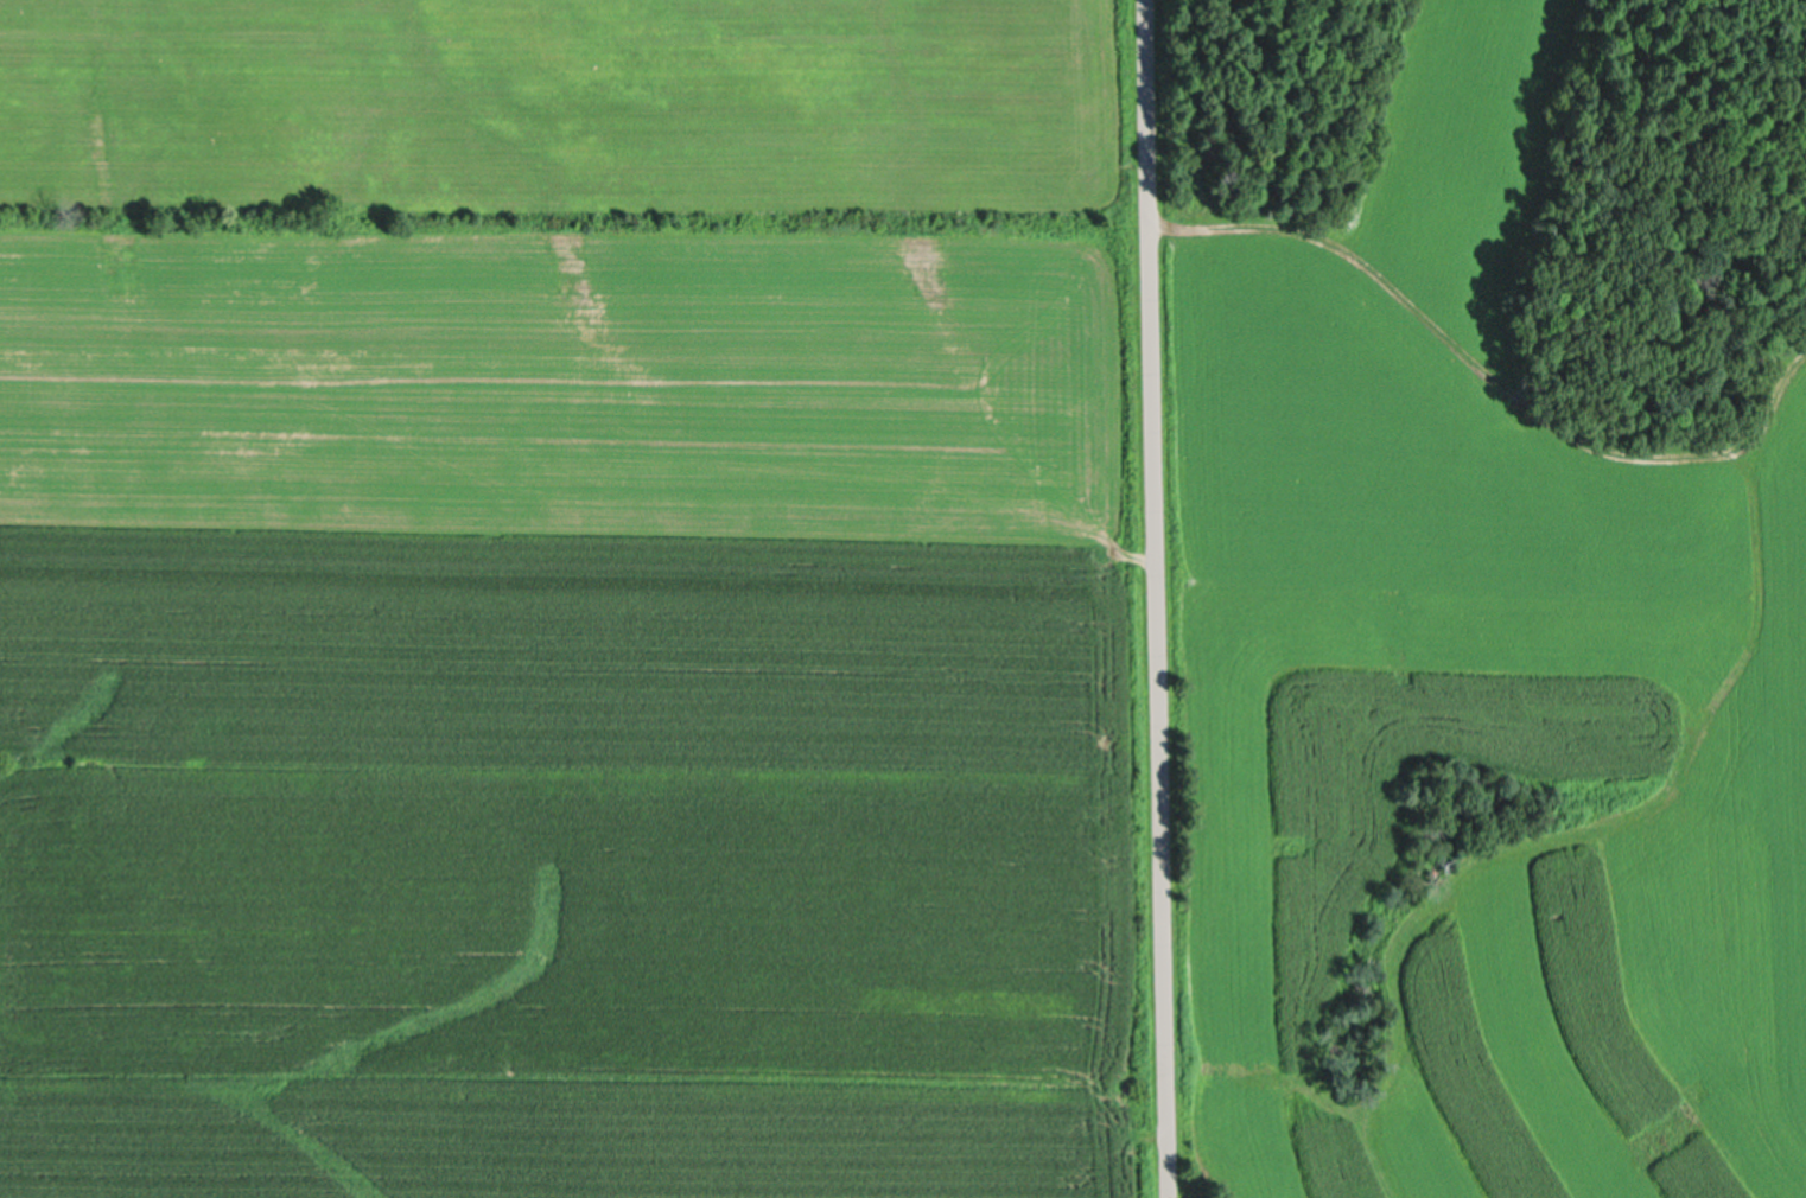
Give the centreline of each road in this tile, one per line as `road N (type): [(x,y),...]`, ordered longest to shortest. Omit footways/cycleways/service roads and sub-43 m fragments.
road 1 (residential): [(1169,1197),(1147,0)]

